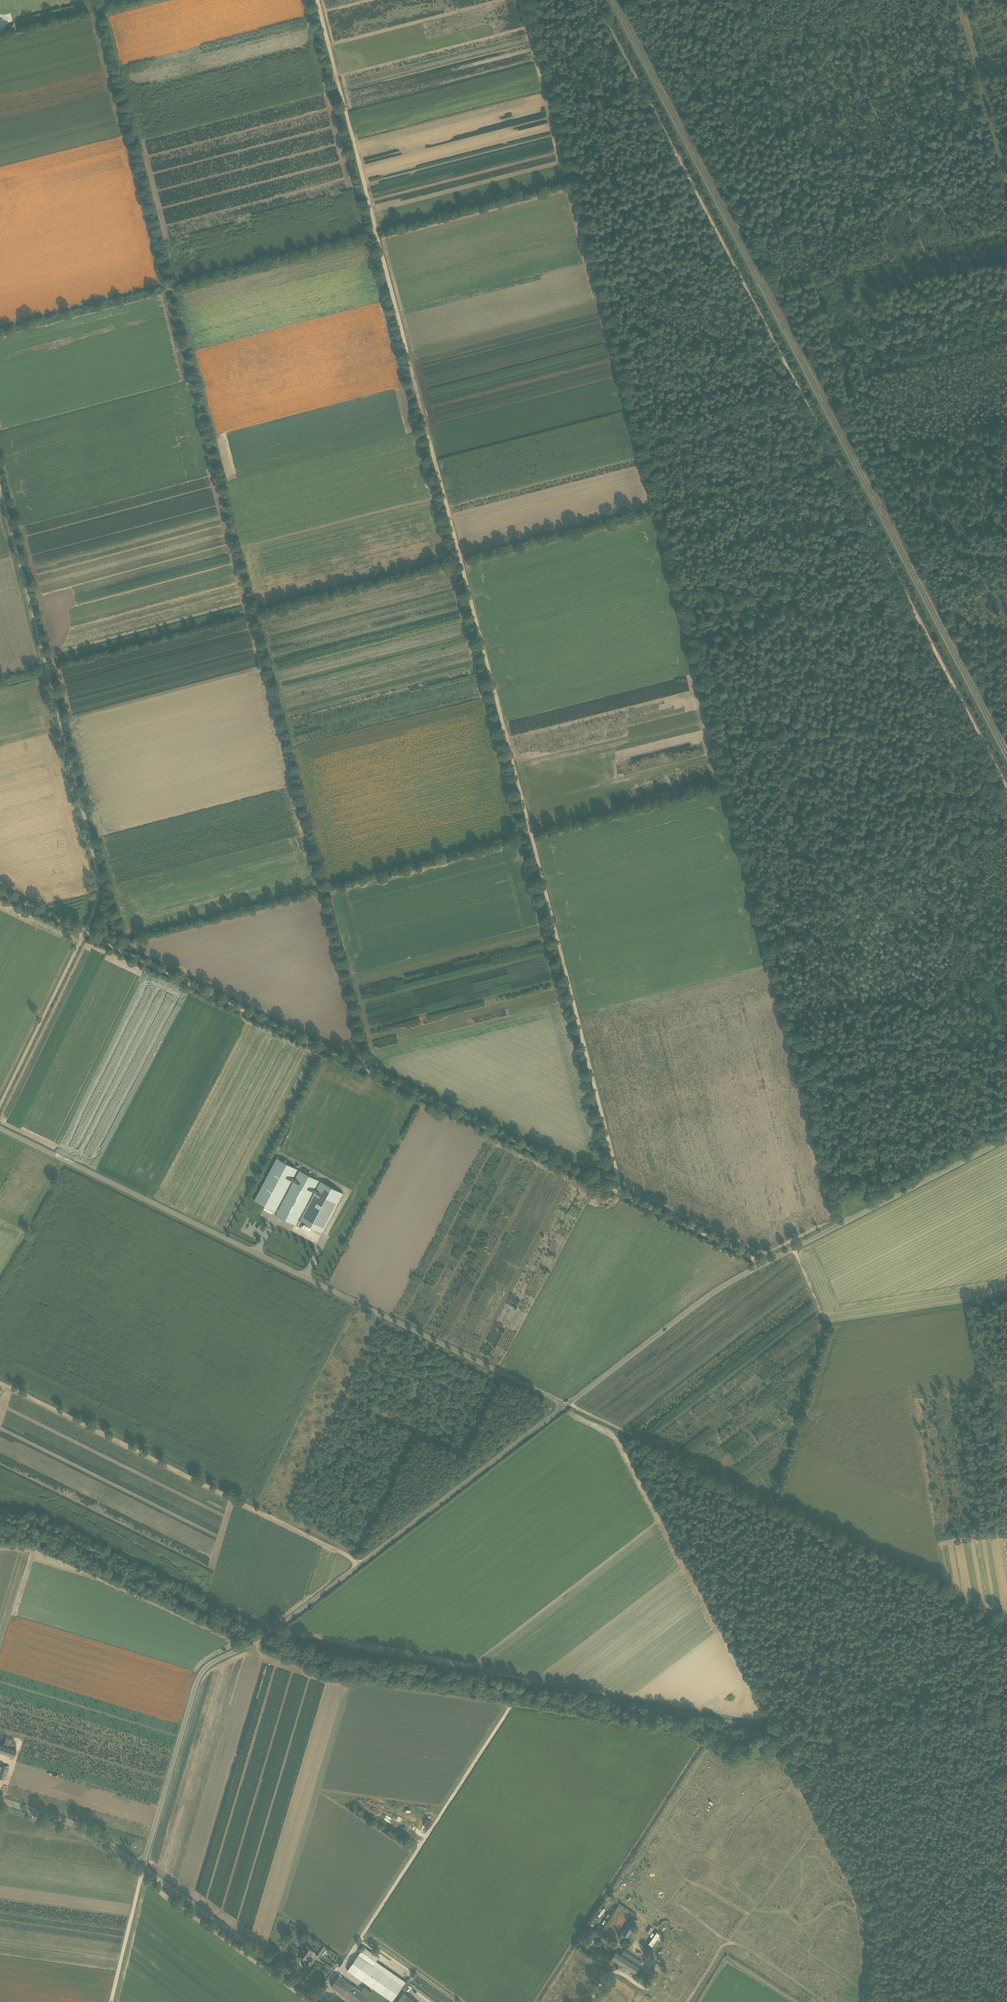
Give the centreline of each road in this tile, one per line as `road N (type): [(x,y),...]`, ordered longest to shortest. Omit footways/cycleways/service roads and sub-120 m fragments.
road 1 (track): [(317,0),(615,1192)]
road 2 (track): [(598,0),(1006,787)]
road 3 (track): [(661,510),(844,1222)]
road 4 (track): [(0,891),(615,1192)]
road 5 (unclassified): [(143,1869),(204,1669),(268,1633),(568,1404)]
road 6 (unclassified): [(0,1102),(97,893),(0,477)]
road 7 (track): [(1006,1030),(899,617),(681,589)]
road 8 (unclassified): [(568,1404),(0,1129)]
road 9 (track): [(743,0),(849,396),(872,453),(1006,420)]
road 10 (track): [(532,0),(661,510)]
road 11 (unclassified): [(568,1404),(718,1289),(1006,1139)]
road 12 (track): [(1006,1622),(568,1404)]
road 13 (track): [(268,1633),(717,1716)]
road 14 (track): [(358,1566),(0,1383)]
road 15 (track): [(530,1681),(319,1997)]
road 16 (track): [(1006,71),(777,131)]
road 17 (unclassified): [(326,2001),(143,1869)]
road 18 (track): [(1006,192),(958,0)]
road 19 (track): [(836,463),(661,510)]
road 20 (track): [(615,1192),(760,1266)]
road 21 (unclassified): [(143,1869),(88,1830),(0,1800)]
road 22 (track): [(111,2001),(143,1869)]

